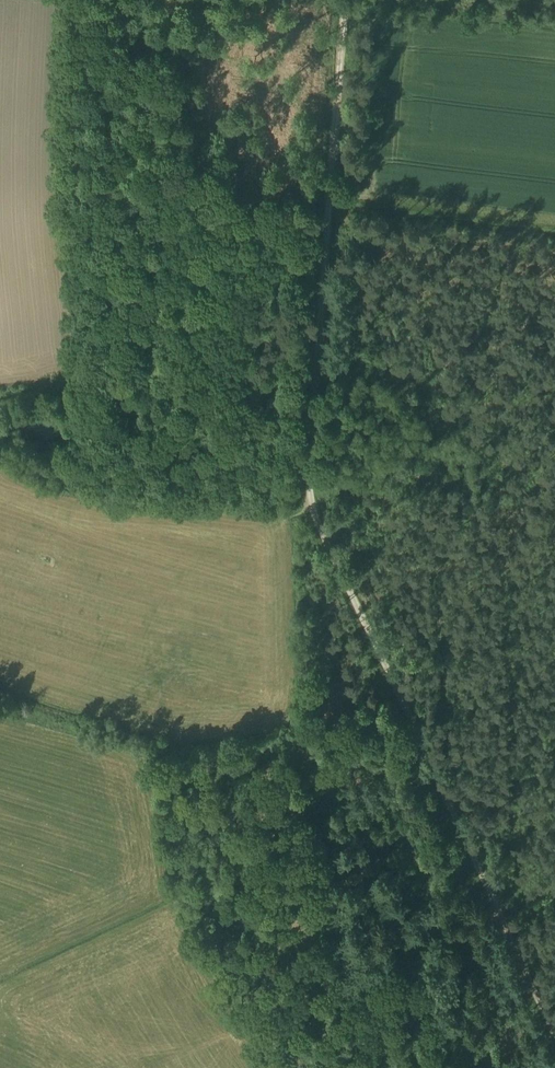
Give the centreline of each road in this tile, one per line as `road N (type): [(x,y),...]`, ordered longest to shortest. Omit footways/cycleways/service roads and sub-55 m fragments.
road 1 (track): [(340,0),(306,444),(319,554),(333,615),(554,1061)]

